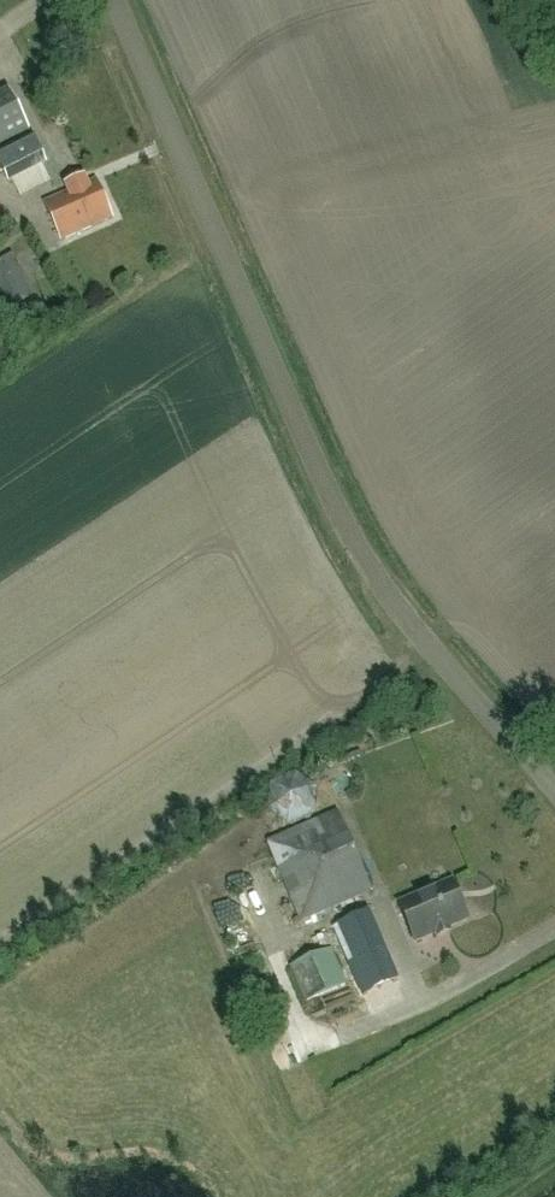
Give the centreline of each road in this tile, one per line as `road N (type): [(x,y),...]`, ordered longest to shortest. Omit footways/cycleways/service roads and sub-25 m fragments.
road 1 (unclassified): [(554,781),(372,569),(116,0)]

